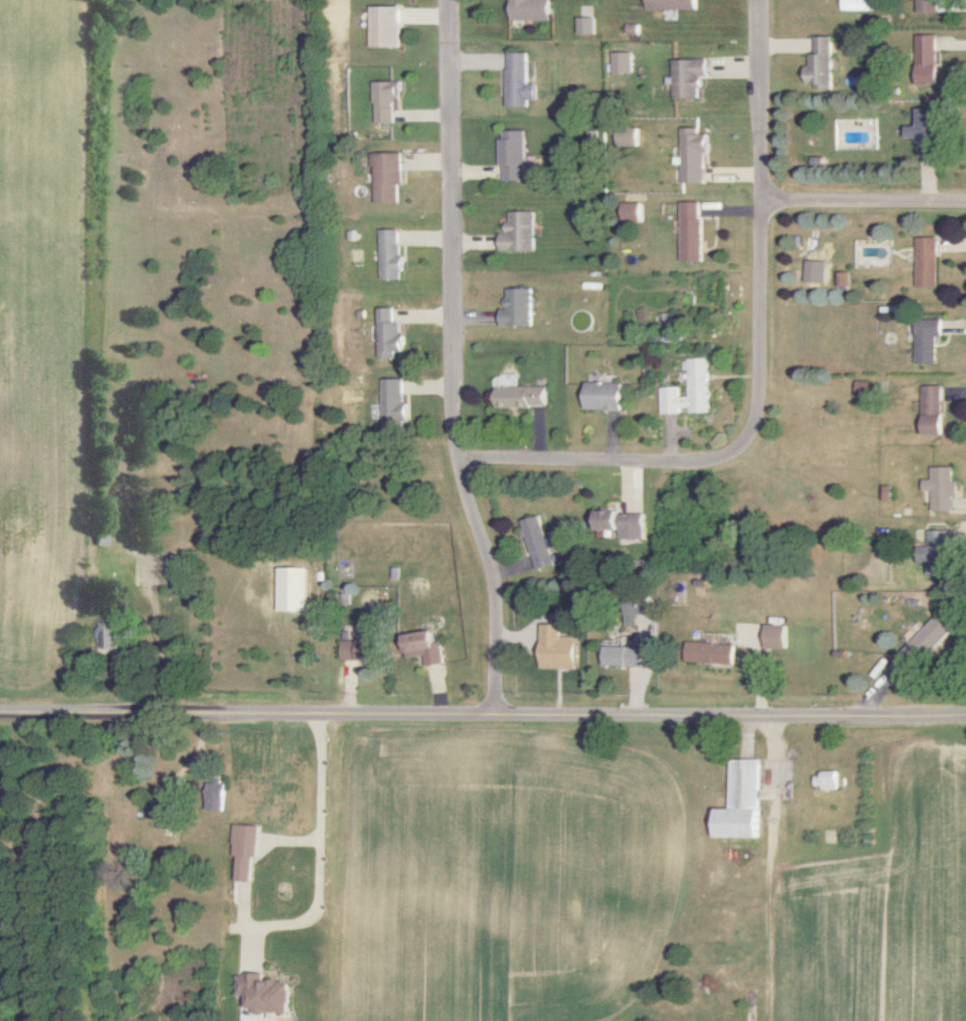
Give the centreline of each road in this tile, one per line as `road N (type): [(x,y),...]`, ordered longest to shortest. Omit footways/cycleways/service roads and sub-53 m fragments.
road 1 (residential): [(0,714),(965,717)]
road 2 (residential): [(461,461),(697,463),(746,445),(760,398),(759,0)]
road 3 (residential): [(495,717),(492,577),(453,419),(449,0)]
road 4 (residential): [(762,204),(965,202)]

